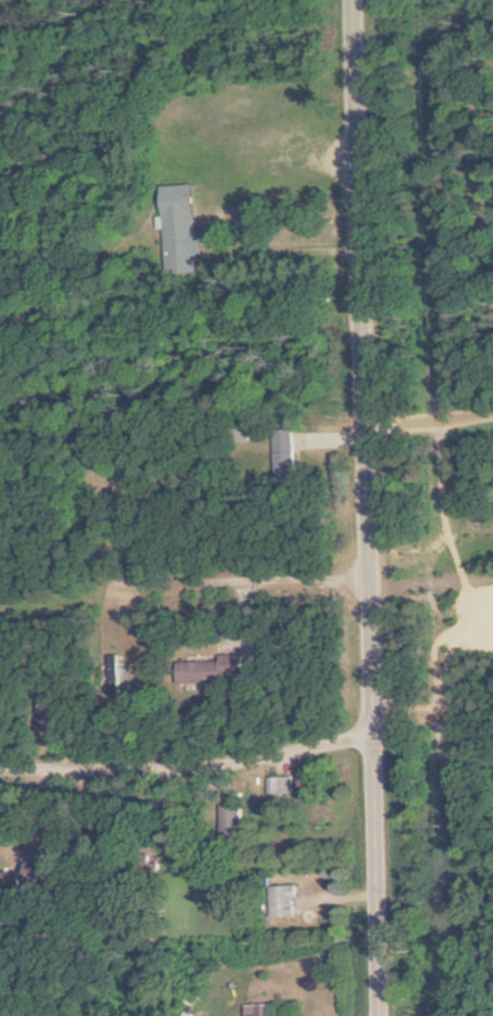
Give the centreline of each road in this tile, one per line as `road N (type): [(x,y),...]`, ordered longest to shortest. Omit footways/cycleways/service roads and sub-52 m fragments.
road 1 (secondary): [(355,0),(390,1015)]
road 2 (residential): [(0,761),(30,768),(119,764),(378,732)]
road 3 (residential): [(361,61),(169,99),(160,122),(161,280)]
road 4 (residential): [(370,540),(0,544)]
road 5 (residential): [(366,431),(492,410)]

